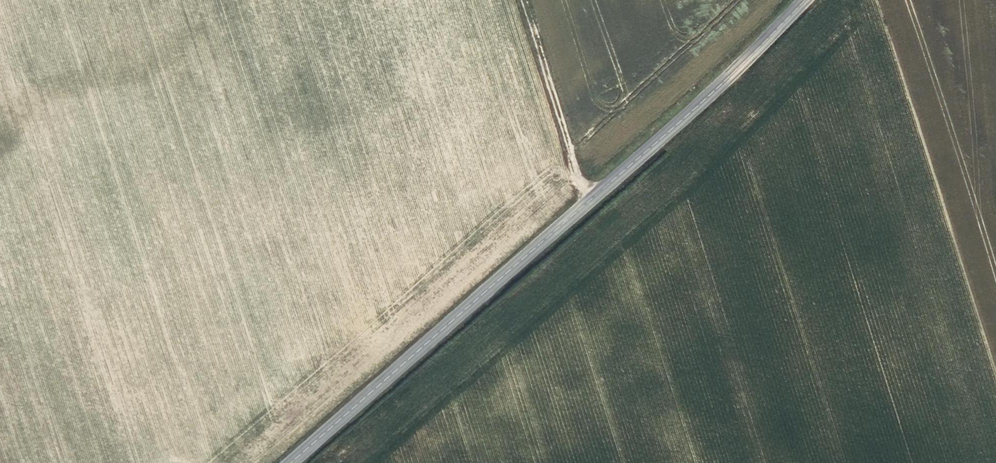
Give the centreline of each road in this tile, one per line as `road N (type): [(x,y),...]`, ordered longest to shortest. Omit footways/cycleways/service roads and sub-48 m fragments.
road 1 (secondary): [(289,462),(803,0)]
road 2 (track): [(586,203),(521,0)]

